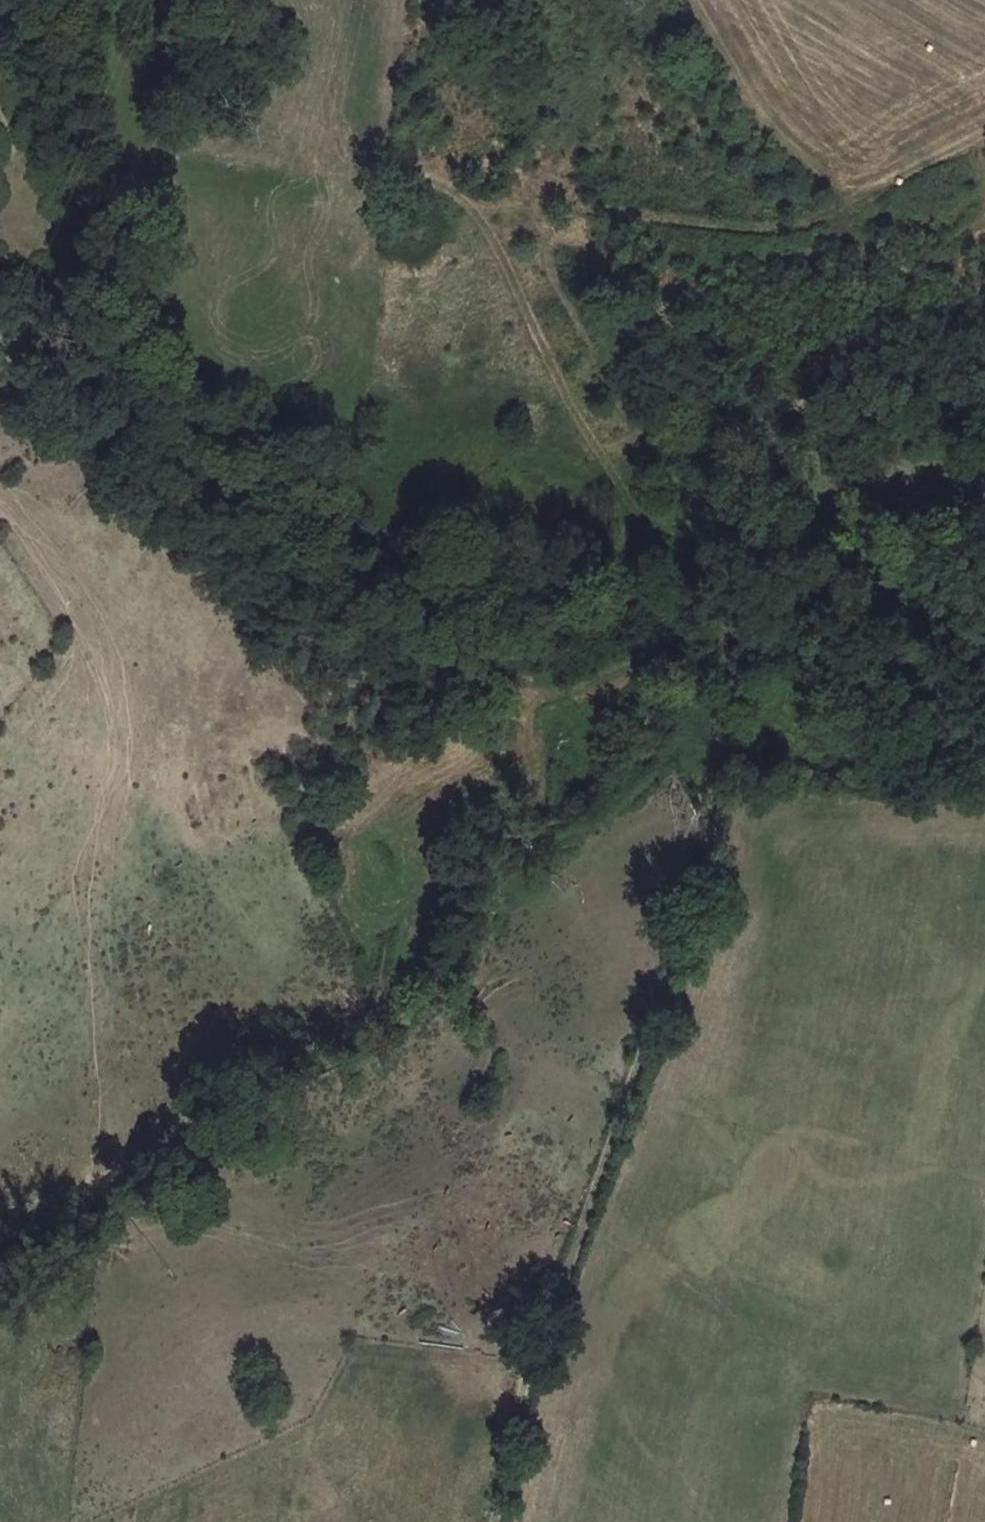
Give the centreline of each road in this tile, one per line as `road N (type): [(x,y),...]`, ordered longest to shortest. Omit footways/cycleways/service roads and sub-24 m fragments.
road 1 (track): [(482,1521),(709,830),(718,677),(735,587),(727,552),(618,397),(528,217),(559,206),(760,233),(819,219),(984,144)]

